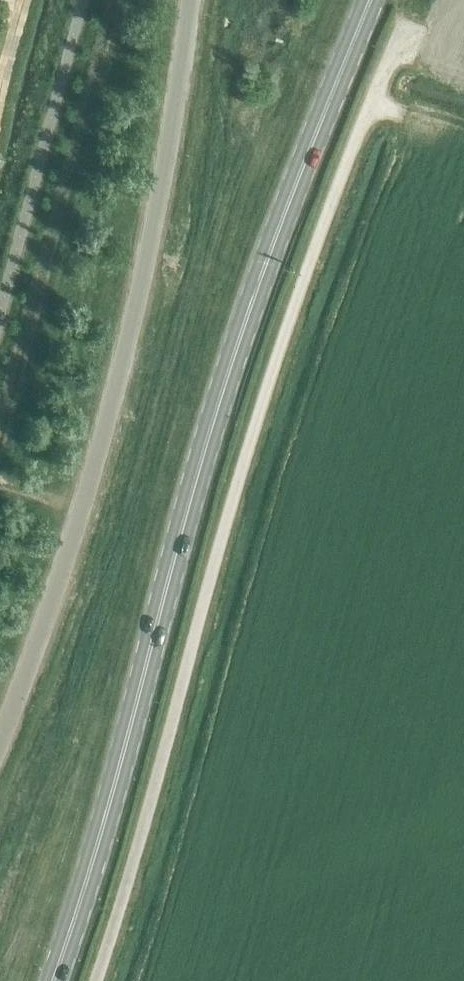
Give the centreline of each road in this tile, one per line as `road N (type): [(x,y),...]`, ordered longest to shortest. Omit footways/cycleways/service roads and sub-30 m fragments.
road 1 (primary): [(53,980),(231,366),(370,0)]
road 2 (unclassified): [(97,980),(254,432),(309,265),(409,24)]
road 3 (unclassified): [(190,0),(121,359),(82,505),(0,736)]

